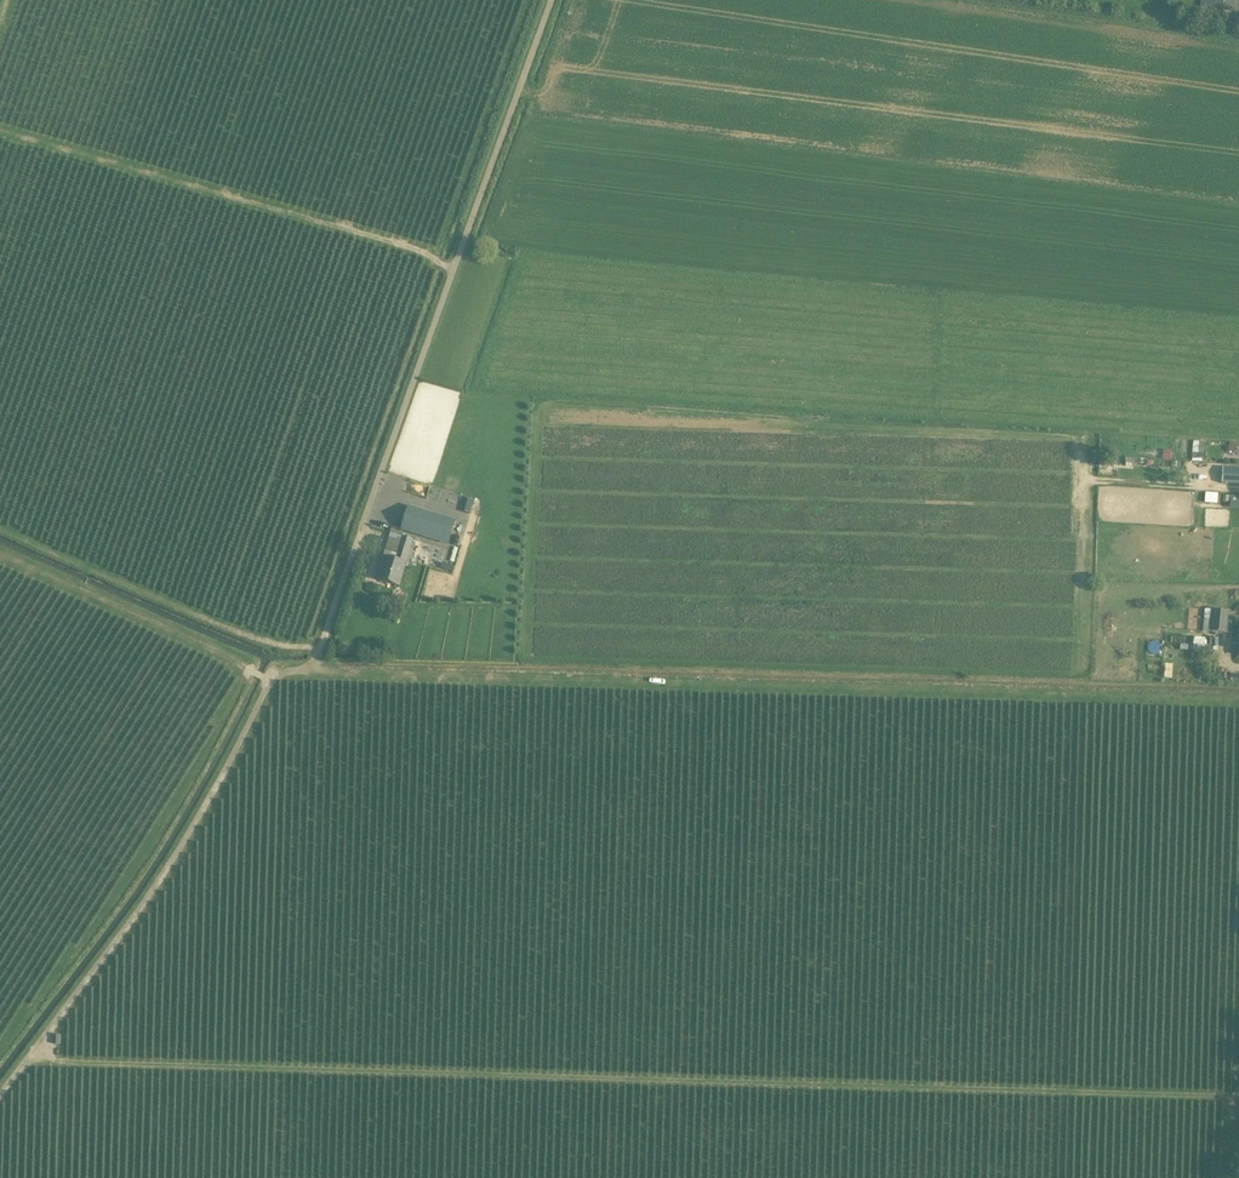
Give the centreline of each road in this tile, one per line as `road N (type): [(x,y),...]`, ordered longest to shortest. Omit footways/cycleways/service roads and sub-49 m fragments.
road 1 (unclassified): [(318,648),(552,0)]

